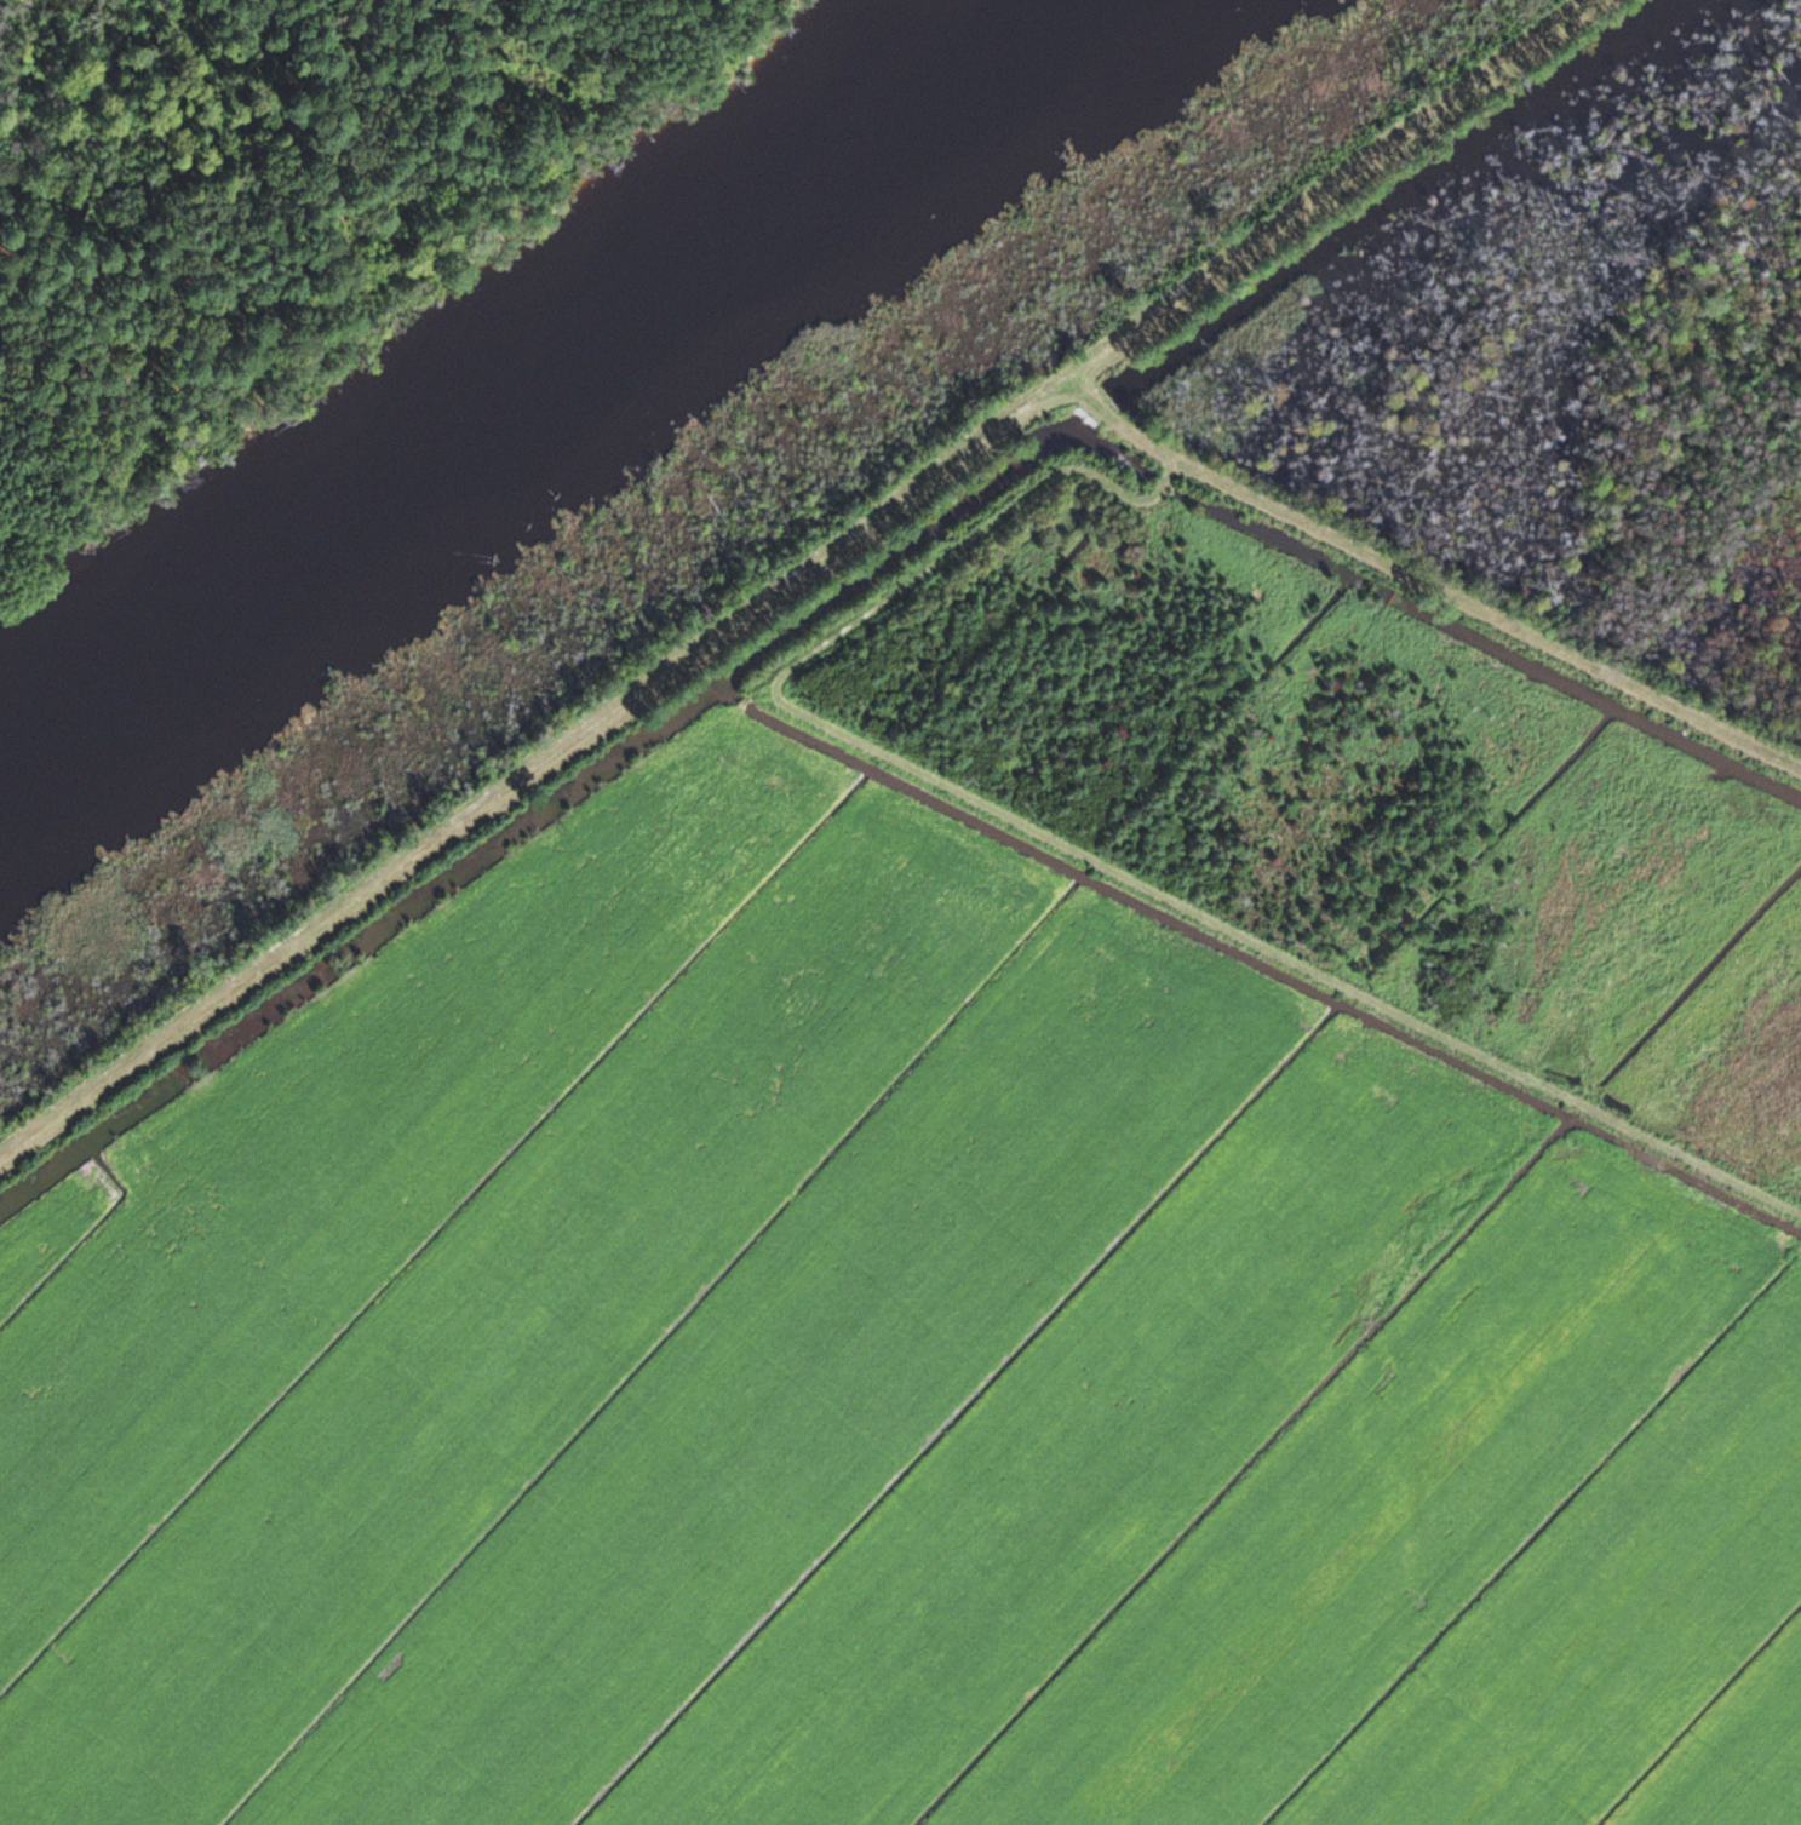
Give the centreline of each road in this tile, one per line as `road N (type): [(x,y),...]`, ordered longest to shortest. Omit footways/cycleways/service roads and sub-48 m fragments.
road 1 (residential): [(0,1147),(1059,377)]
road 2 (residential): [(1059,377),(1563,0)]

